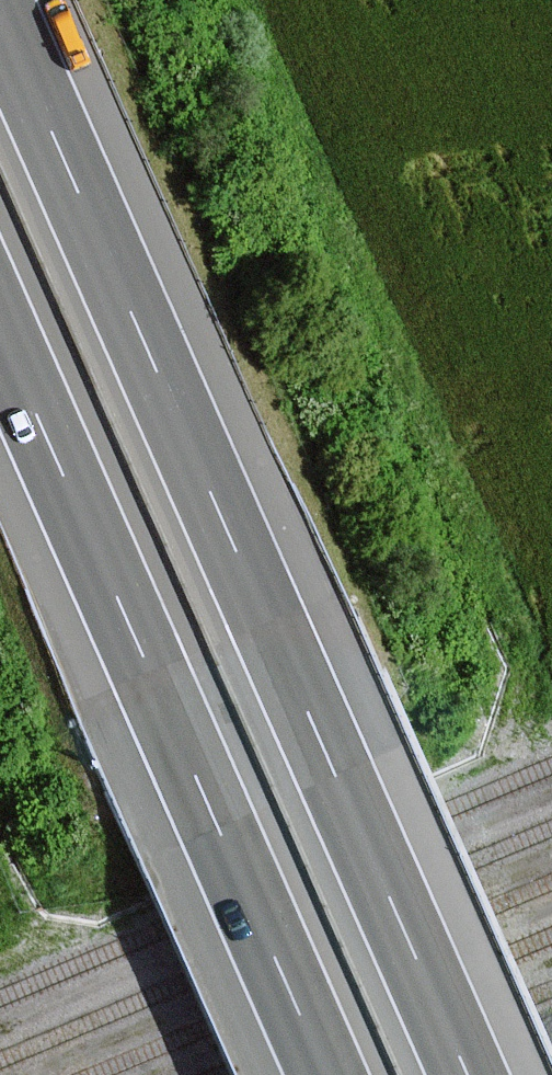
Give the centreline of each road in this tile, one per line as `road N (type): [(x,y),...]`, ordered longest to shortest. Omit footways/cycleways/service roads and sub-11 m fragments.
road 1 (motorway): [(472,1074),(0,16)]
road 2 (motorway): [(0,336),(329,1074)]

